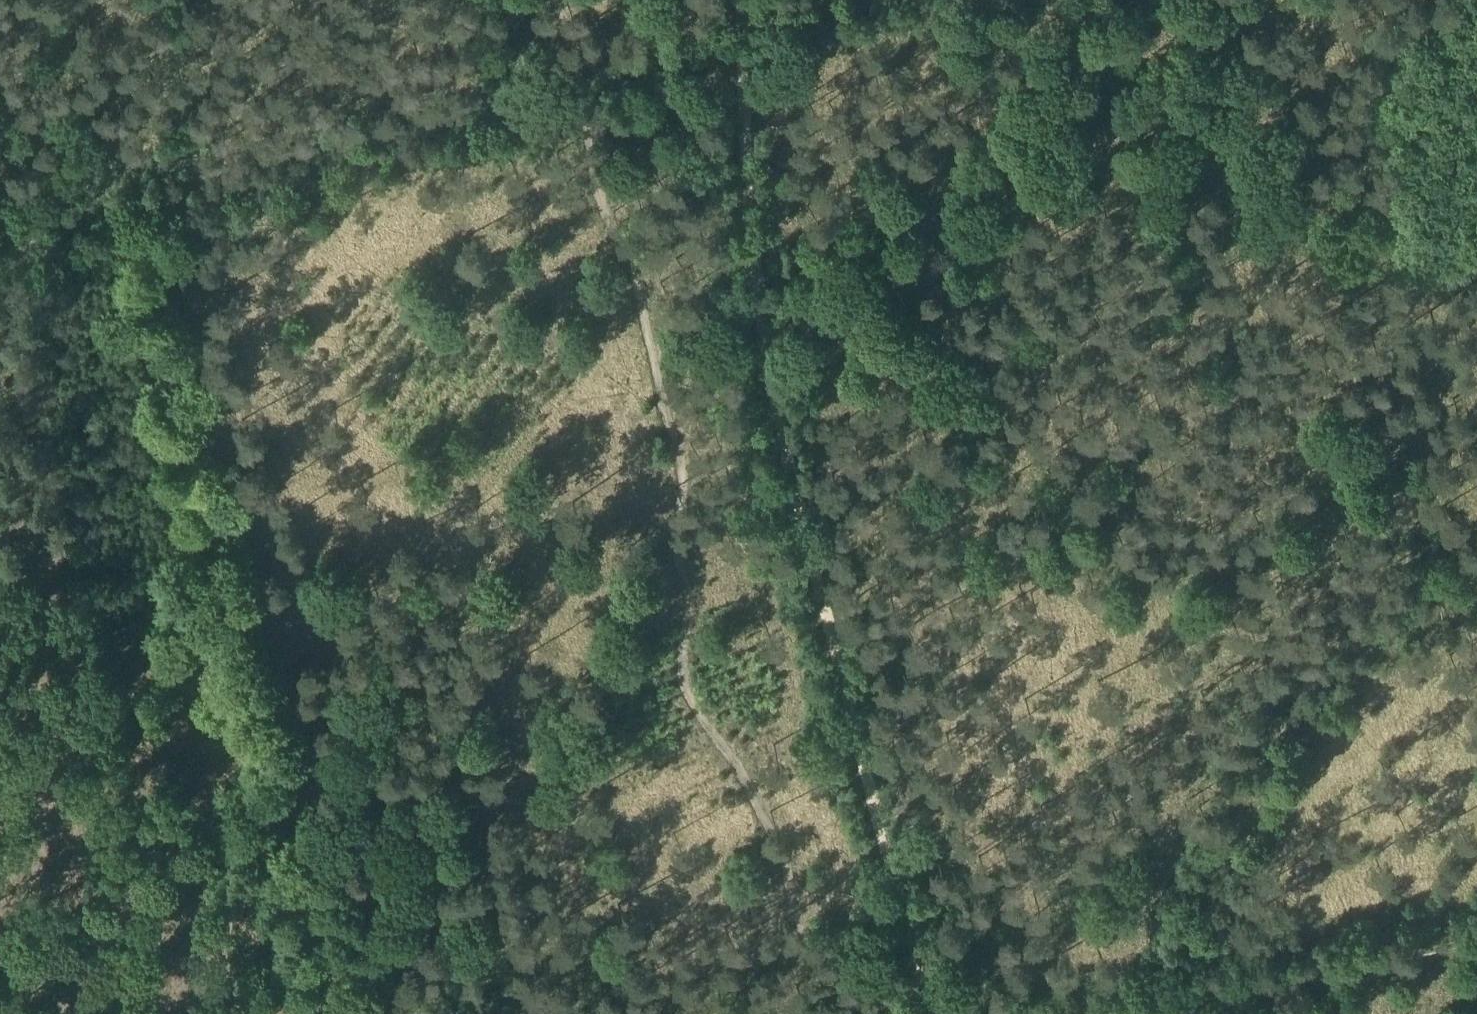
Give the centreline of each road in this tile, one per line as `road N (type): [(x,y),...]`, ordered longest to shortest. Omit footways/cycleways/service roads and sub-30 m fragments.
road 1 (track): [(748,0),(753,193),(774,411),(872,794),(944,1013)]
road 2 (track): [(1476,943),(1128,1013)]

